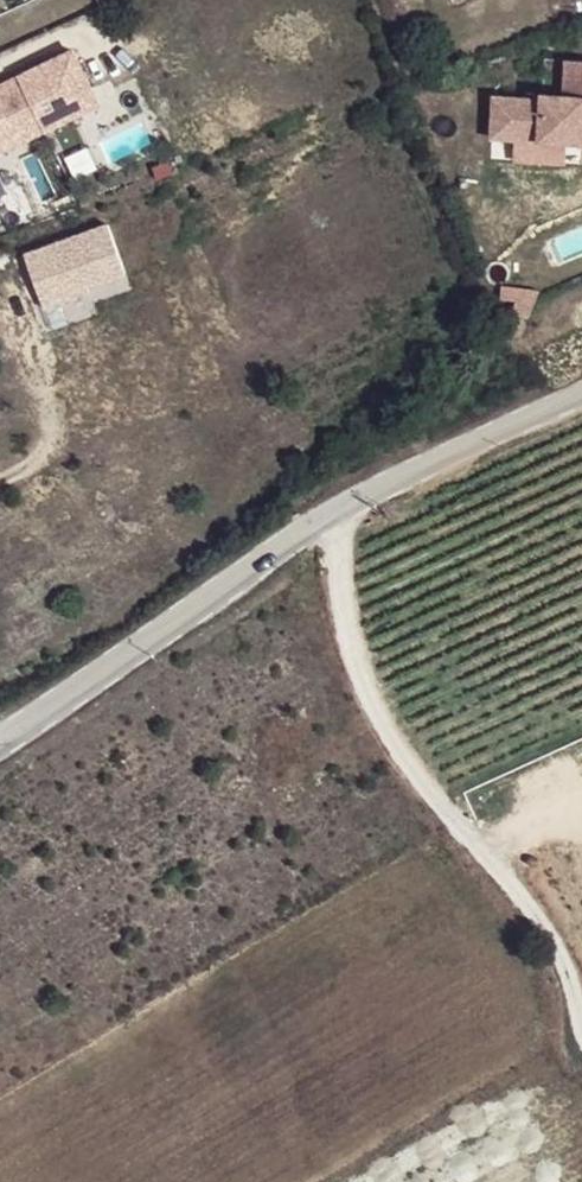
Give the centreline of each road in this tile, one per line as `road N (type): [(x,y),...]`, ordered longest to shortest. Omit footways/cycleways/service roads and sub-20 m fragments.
road 1 (tertiary): [(0,742),(328,526),(581,403)]

